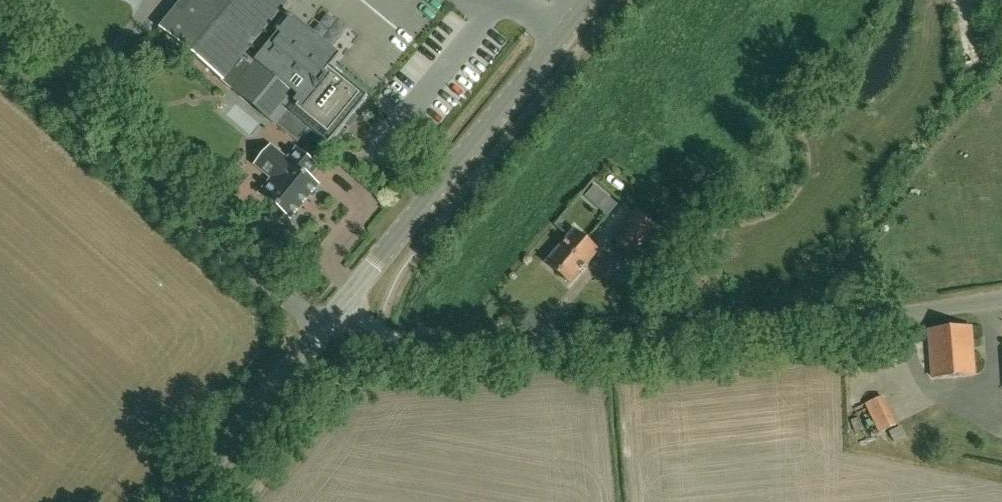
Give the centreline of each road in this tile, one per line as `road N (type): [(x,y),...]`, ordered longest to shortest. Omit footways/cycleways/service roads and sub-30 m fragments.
road 1 (unclassified): [(340,306),(405,345),(453,351),(1001,298)]
road 2 (tertiary): [(340,306),(589,0)]
road 3 (tertiary): [(181,501),(340,306)]

